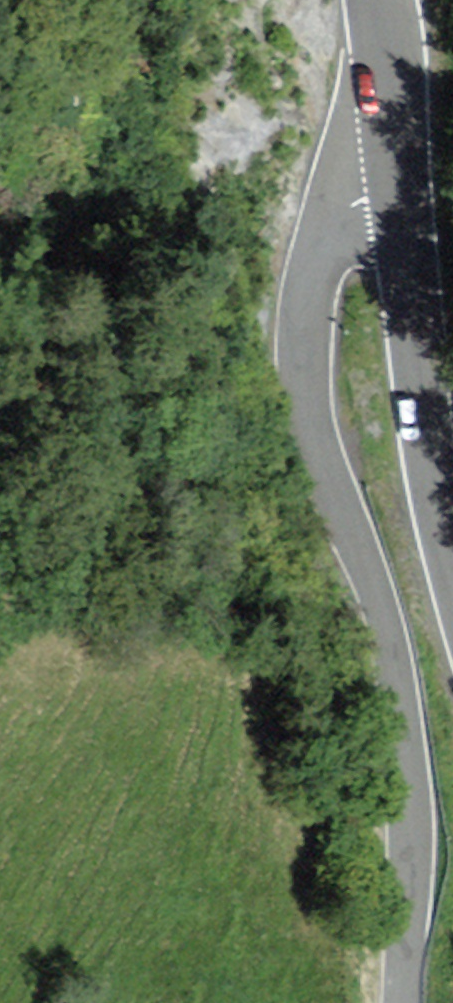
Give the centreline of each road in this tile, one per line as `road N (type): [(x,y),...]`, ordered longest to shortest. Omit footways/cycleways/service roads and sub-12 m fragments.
road 1 (unclassified): [(402,185),(346,205),(330,225),(310,282),(299,379),(308,423),(370,582),(399,710),(409,898),(402,1002)]
road 2 (unclassified): [(402,185),(418,361),(452,562)]
road 3 (unclassified): [(381,0),(402,185)]

